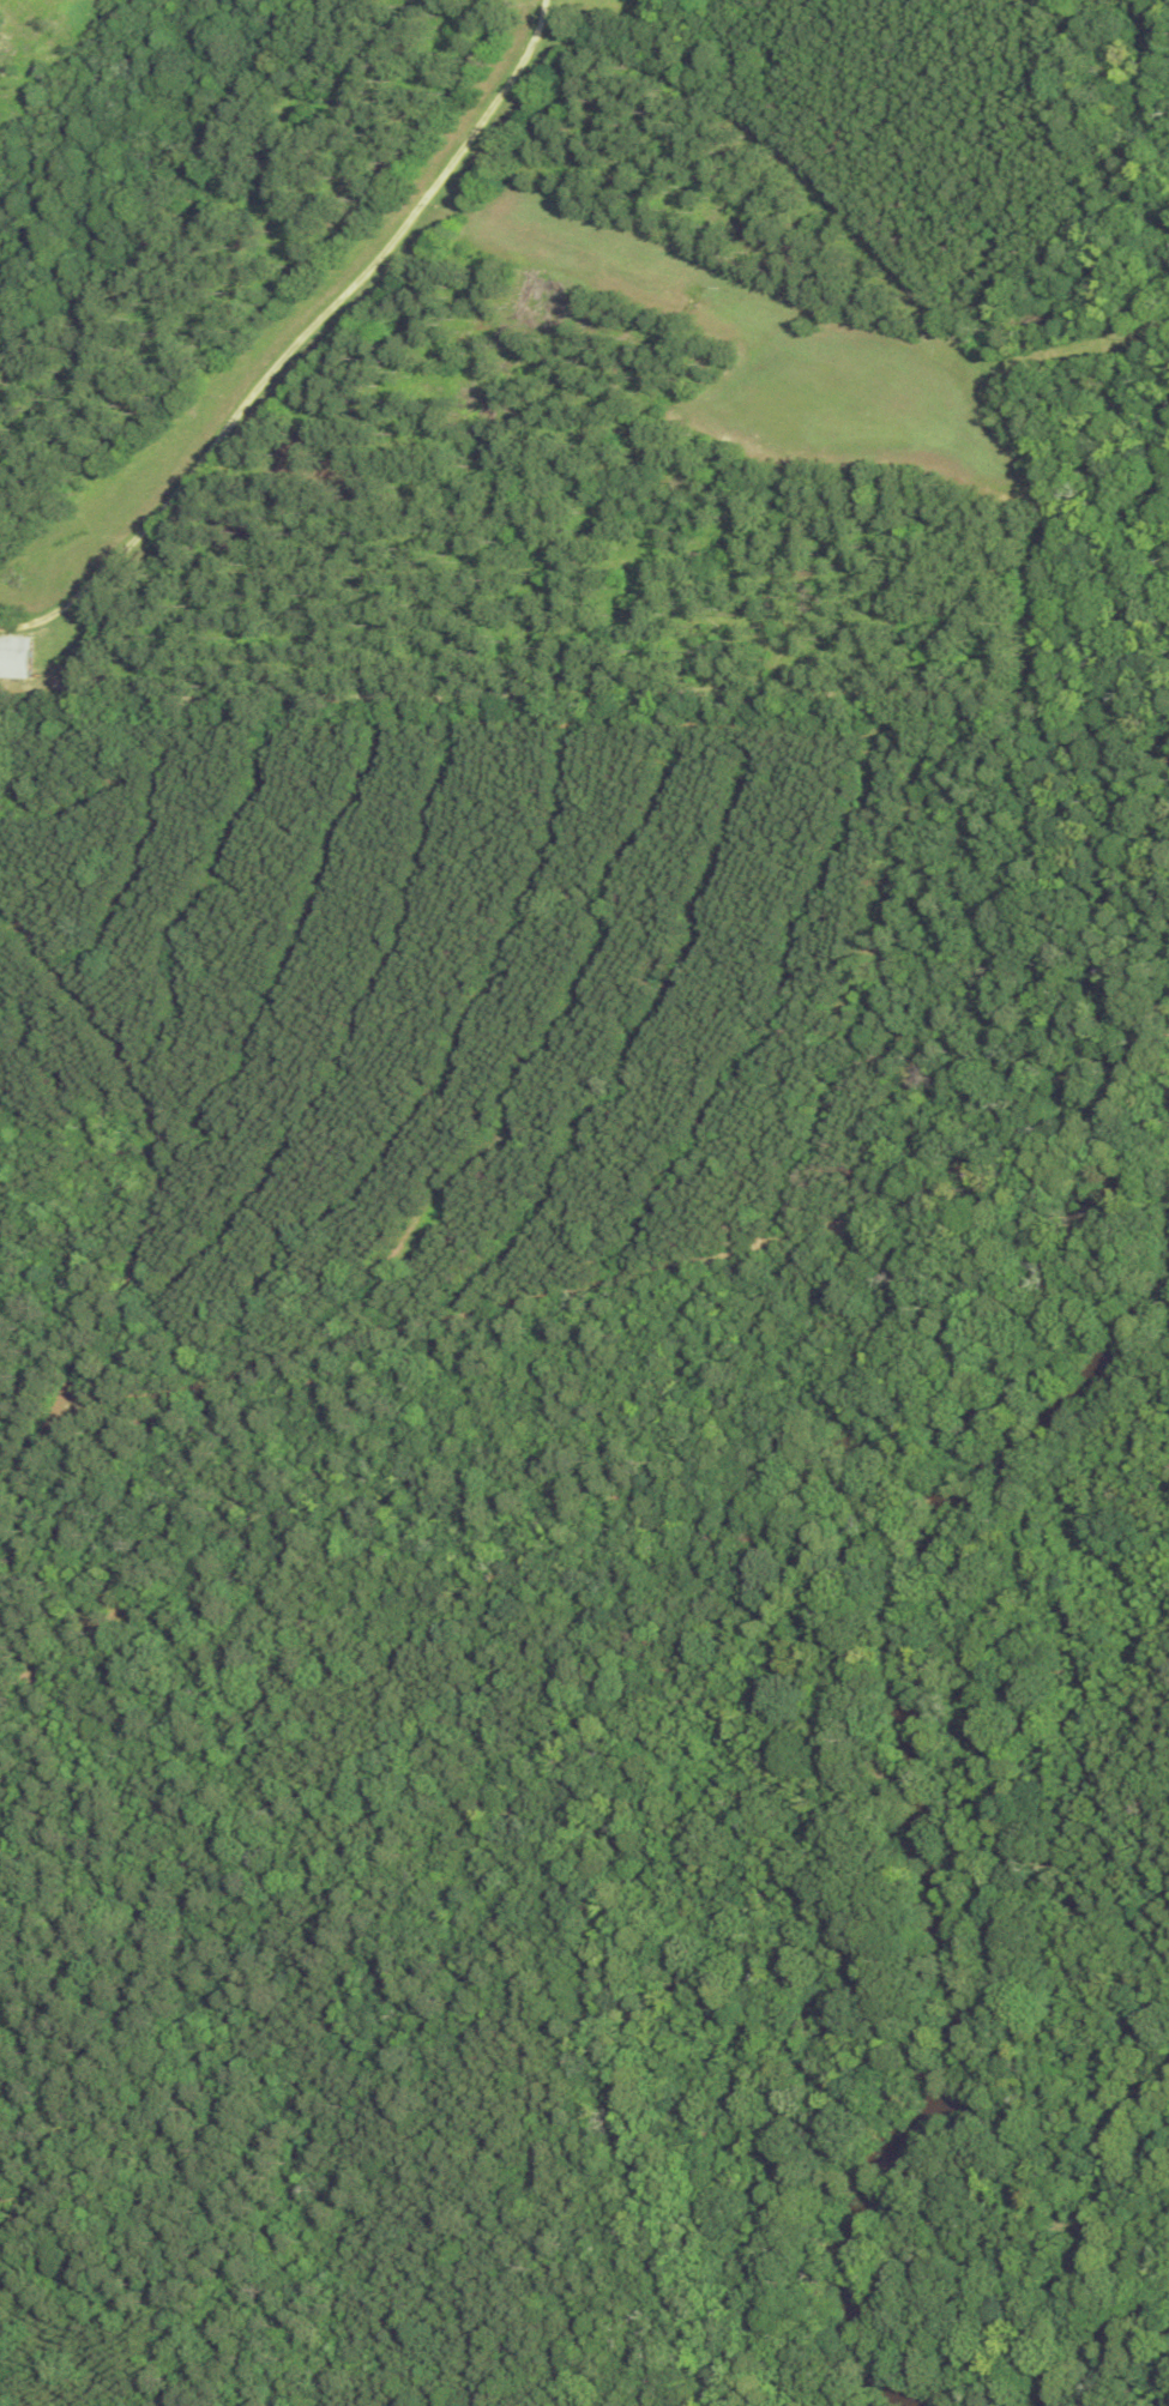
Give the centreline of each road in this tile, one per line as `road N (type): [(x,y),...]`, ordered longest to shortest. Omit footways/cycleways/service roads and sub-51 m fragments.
road 1 (track): [(0,2133),(18,1439),(115,1303),(156,1220),(164,1157),(144,1085),(82,993),(0,907)]
road 2 (track): [(542,0),(541,28),(475,123),(126,545),(43,617),(0,618)]

